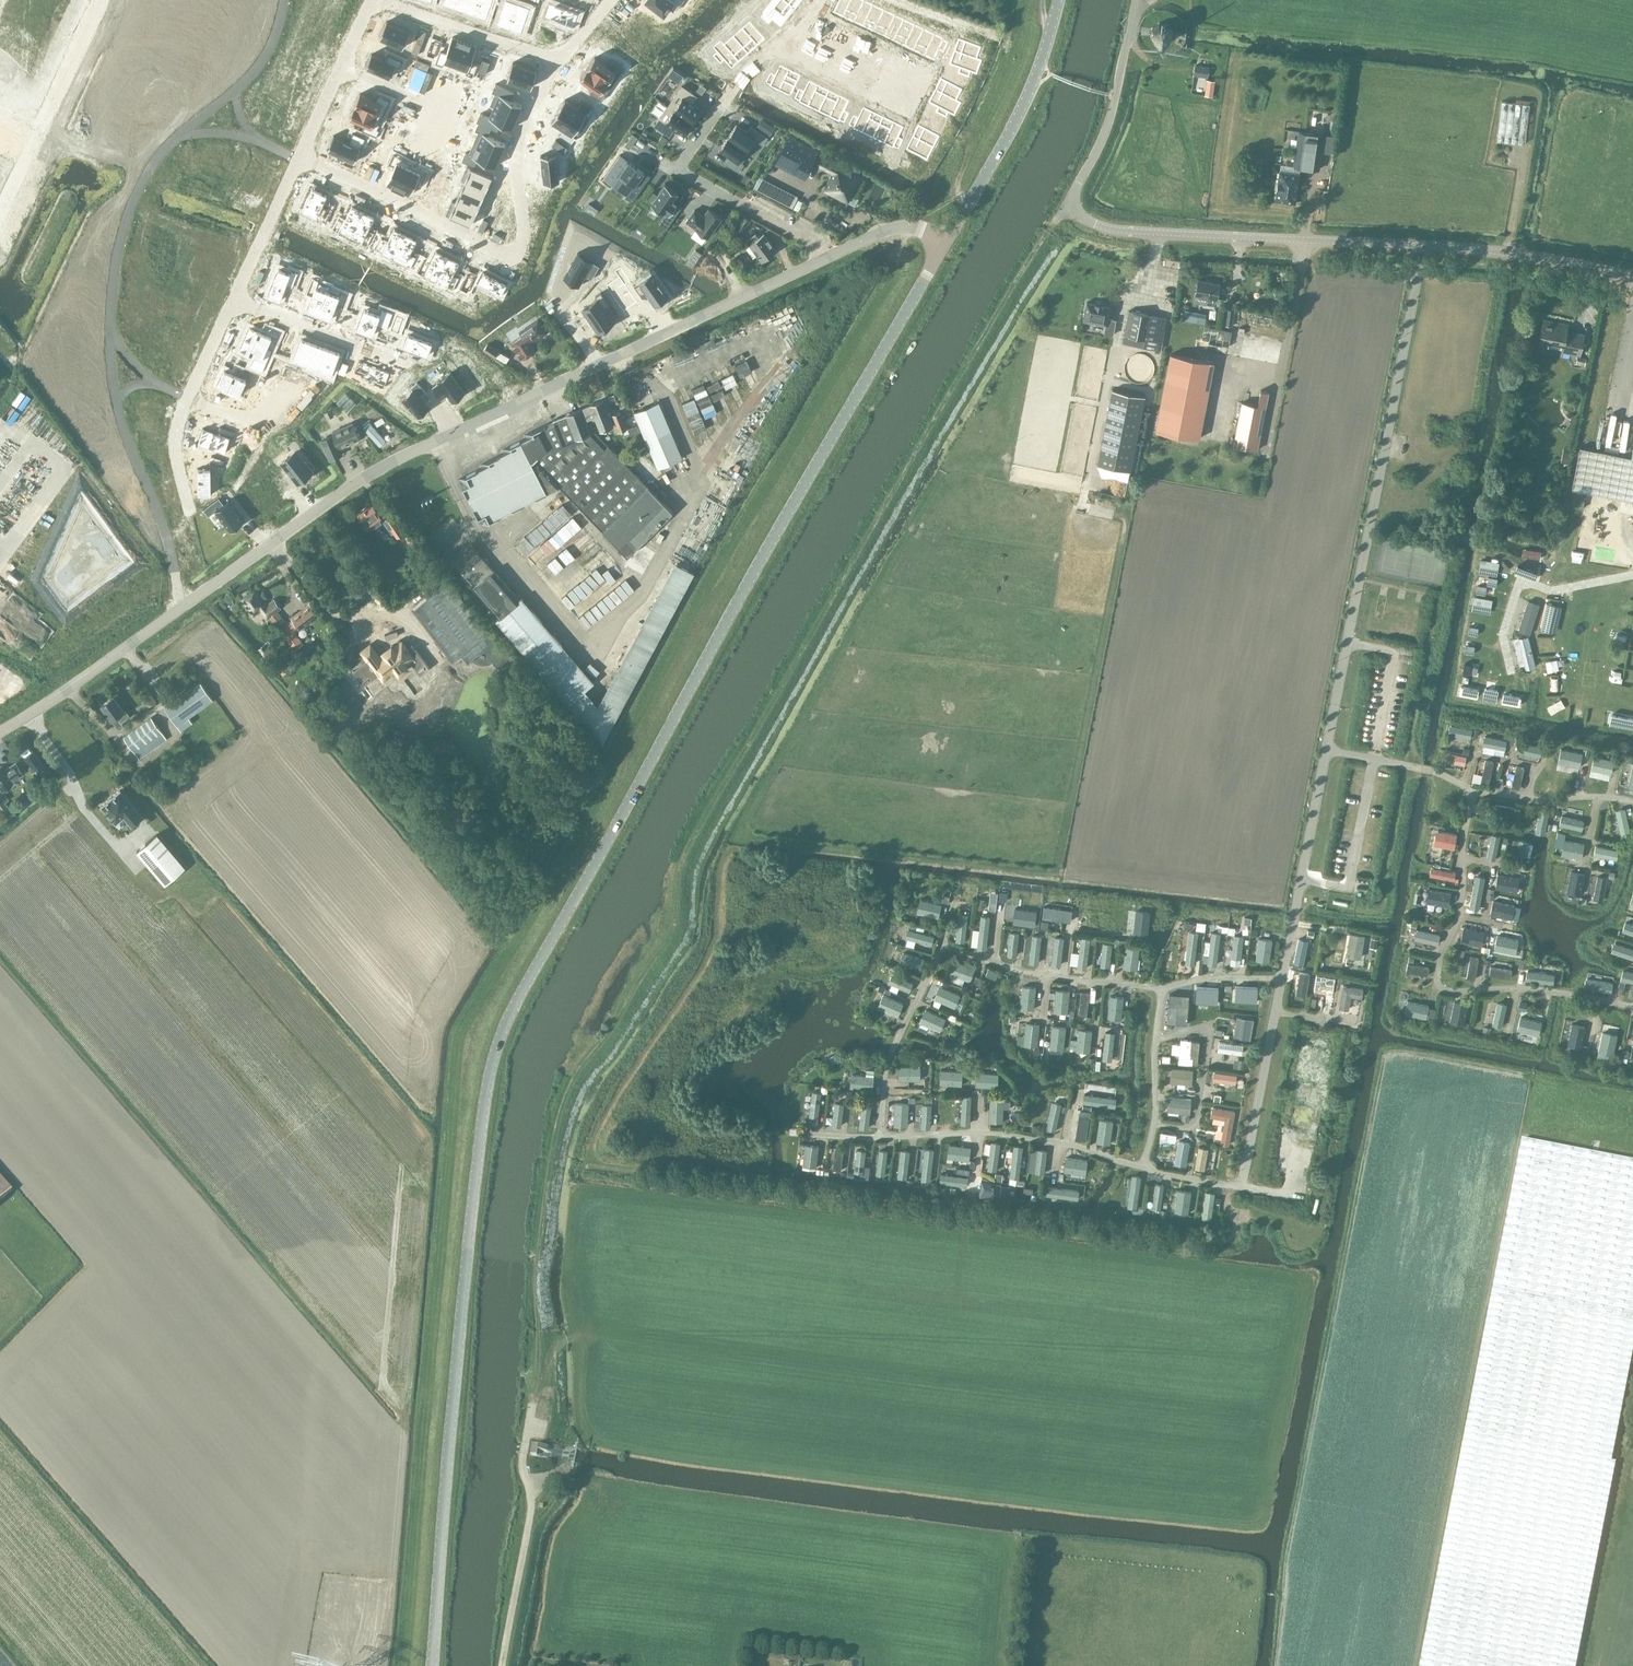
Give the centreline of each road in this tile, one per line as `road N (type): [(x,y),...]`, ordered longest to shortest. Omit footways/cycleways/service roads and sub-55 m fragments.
road 1 (unclassified): [(434,1665),(470,1242),(501,1038),(946,243)]
road 2 (unclassified): [(0,731),(383,467),(830,258)]
road 3 (unclassified): [(1632,278),(1505,252),(1117,230),(1082,217),(1072,196)]
road 4 (residential): [(559,59),(517,160),(523,237),(513,257),(301,158)]
road 5 (unclassified): [(946,243),(1017,122),(1060,0)]
road 6 (unclassified): [(502,1665),(530,1519),(523,1463),(532,1401)]
road 7 (residential): [(830,258),(810,238),(676,168),(717,113)]
road 8 (unclassified): [(1072,196),(1108,125),(1138,0)]
road 9 (residential): [(416,367),(234,299)]
road 10 (residential): [(772,48),(909,112),(926,76)]
road 11 (residential): [(559,59),(383,0)]
road 12 (residential): [(301,158),(371,0)]
road 13 (residential): [(234,299),(301,158)]
road 14 (residential): [(42,130),(103,0)]
road 15 (unclassified): [(830,258),(900,228),(946,243)]
road 16 (residential): [(189,514),(176,441),(189,395)]

